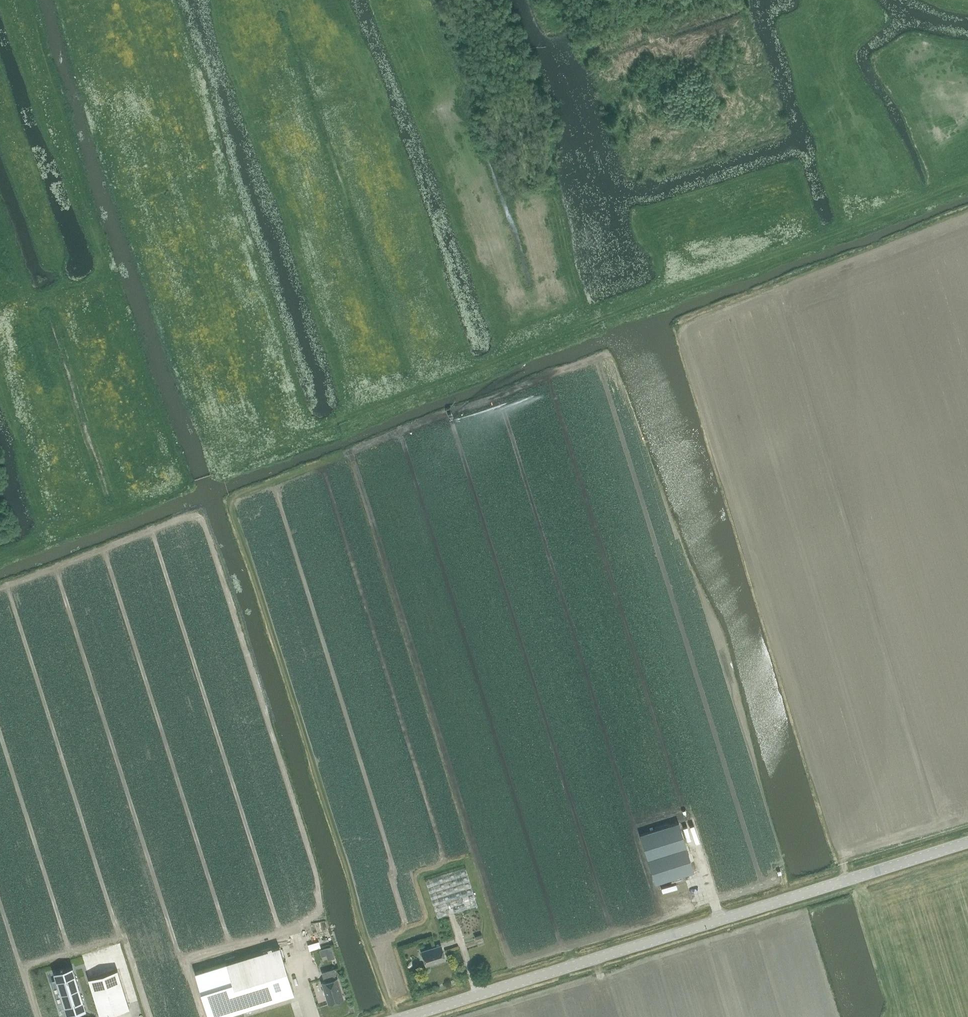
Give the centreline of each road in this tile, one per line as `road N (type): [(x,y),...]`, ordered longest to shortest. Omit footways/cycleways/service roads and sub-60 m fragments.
road 1 (unclassified): [(408,1016),(967,841)]
road 2 (track): [(967,175),(601,319)]

